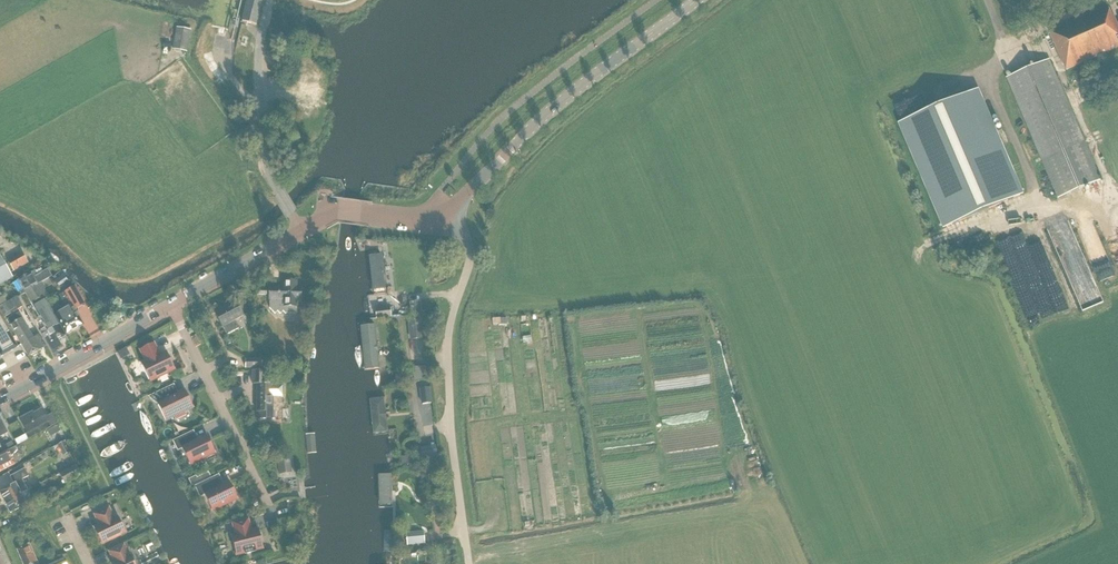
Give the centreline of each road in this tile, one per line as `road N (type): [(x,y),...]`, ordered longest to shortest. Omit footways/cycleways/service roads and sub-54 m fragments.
road 1 (unclassified): [(468,563),(448,347),(469,253),(452,207)]
road 2 (secondary): [(452,207),(567,97),(697,0)]
road 3 (unclassified): [(302,231),(265,155),(258,49),(269,0)]
road 4 (residential): [(267,500),(171,304)]
road 5 (secondary): [(0,400),(171,304)]
road 6 (secondary): [(302,231),(331,211),(413,220),(452,207)]
road 7 (secondary): [(171,304),(302,231)]

